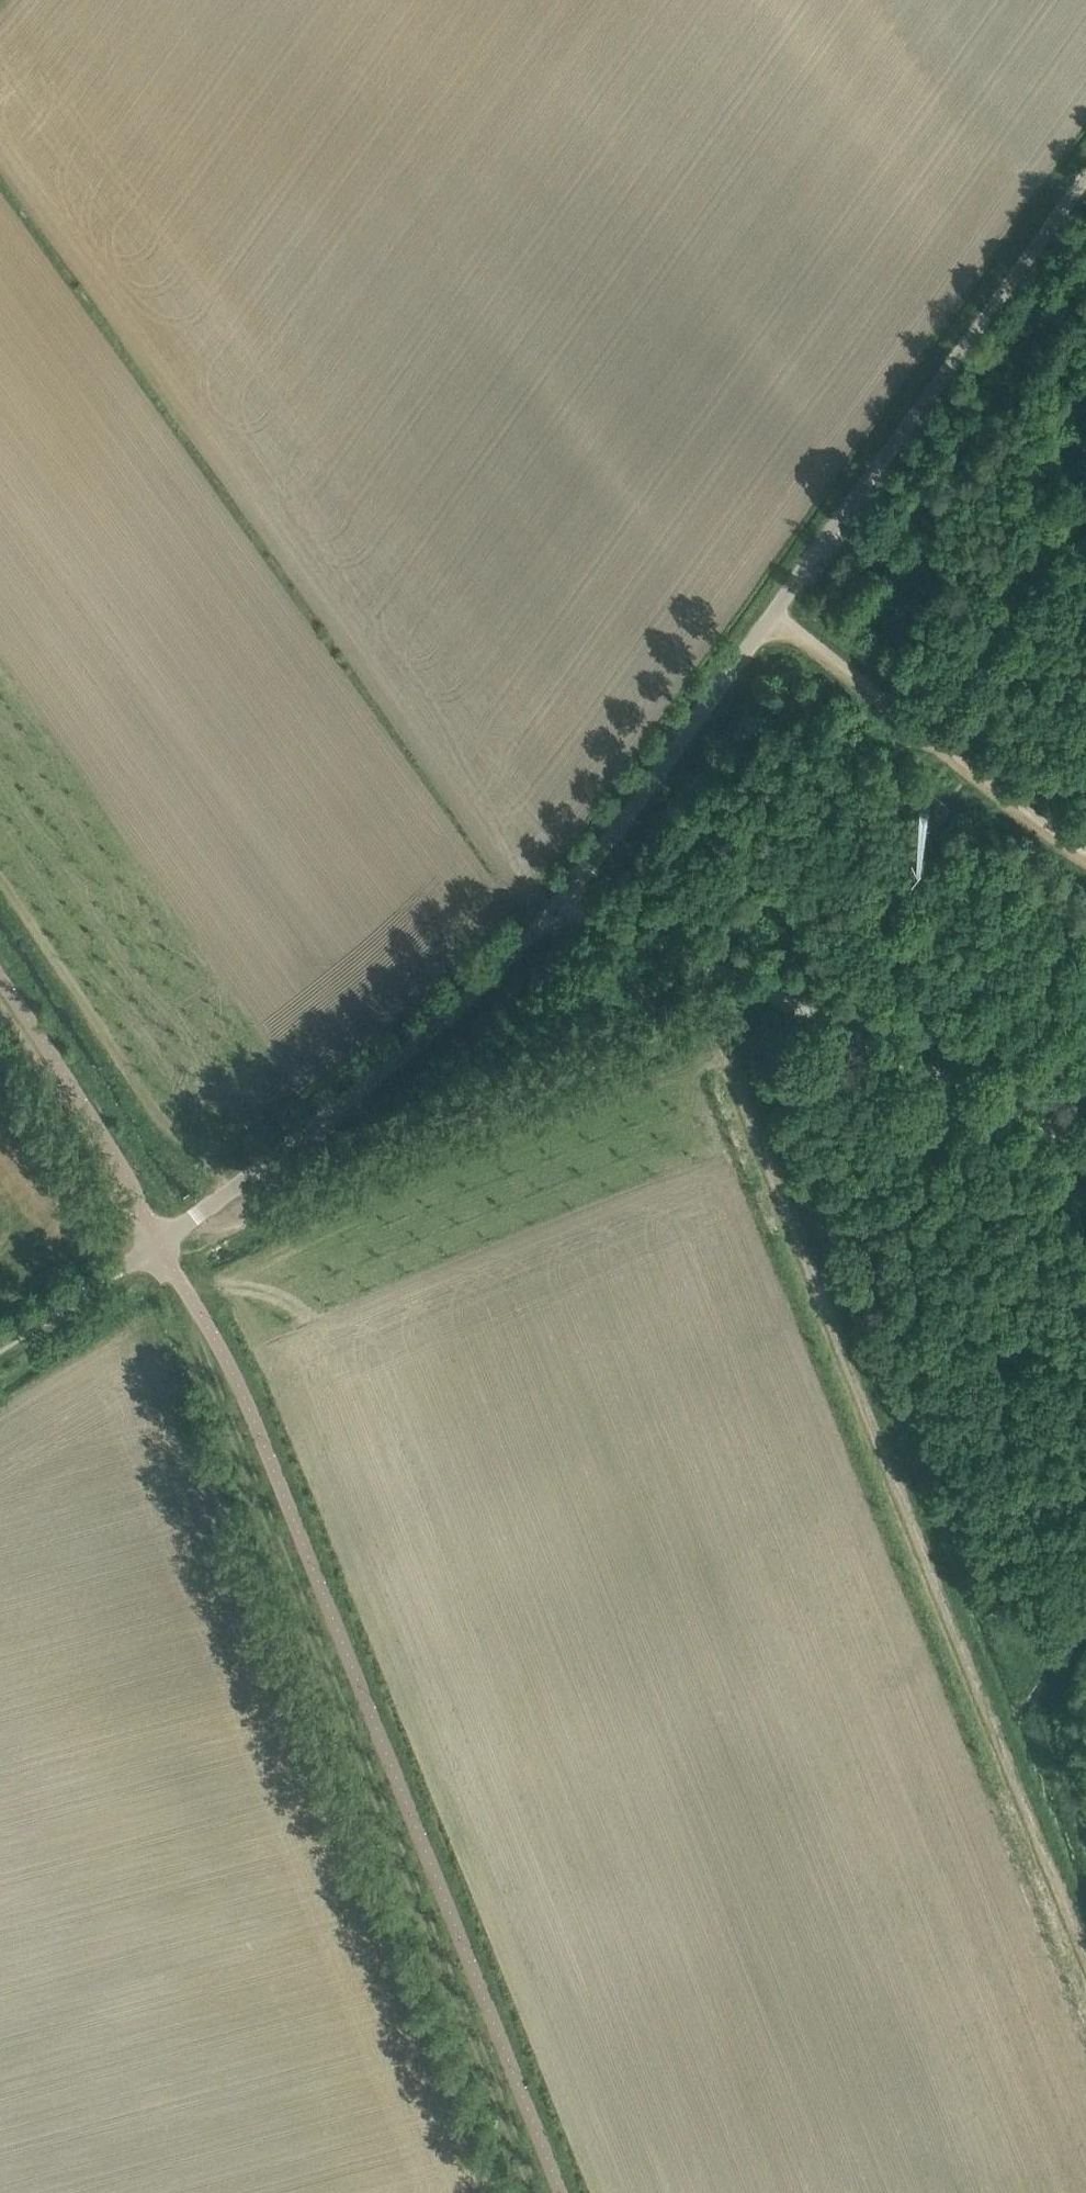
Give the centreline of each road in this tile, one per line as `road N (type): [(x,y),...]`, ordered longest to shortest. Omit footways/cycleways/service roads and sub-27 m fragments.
road 1 (unclassified): [(0,1343),(248,1175),(581,875),(1085,178)]

